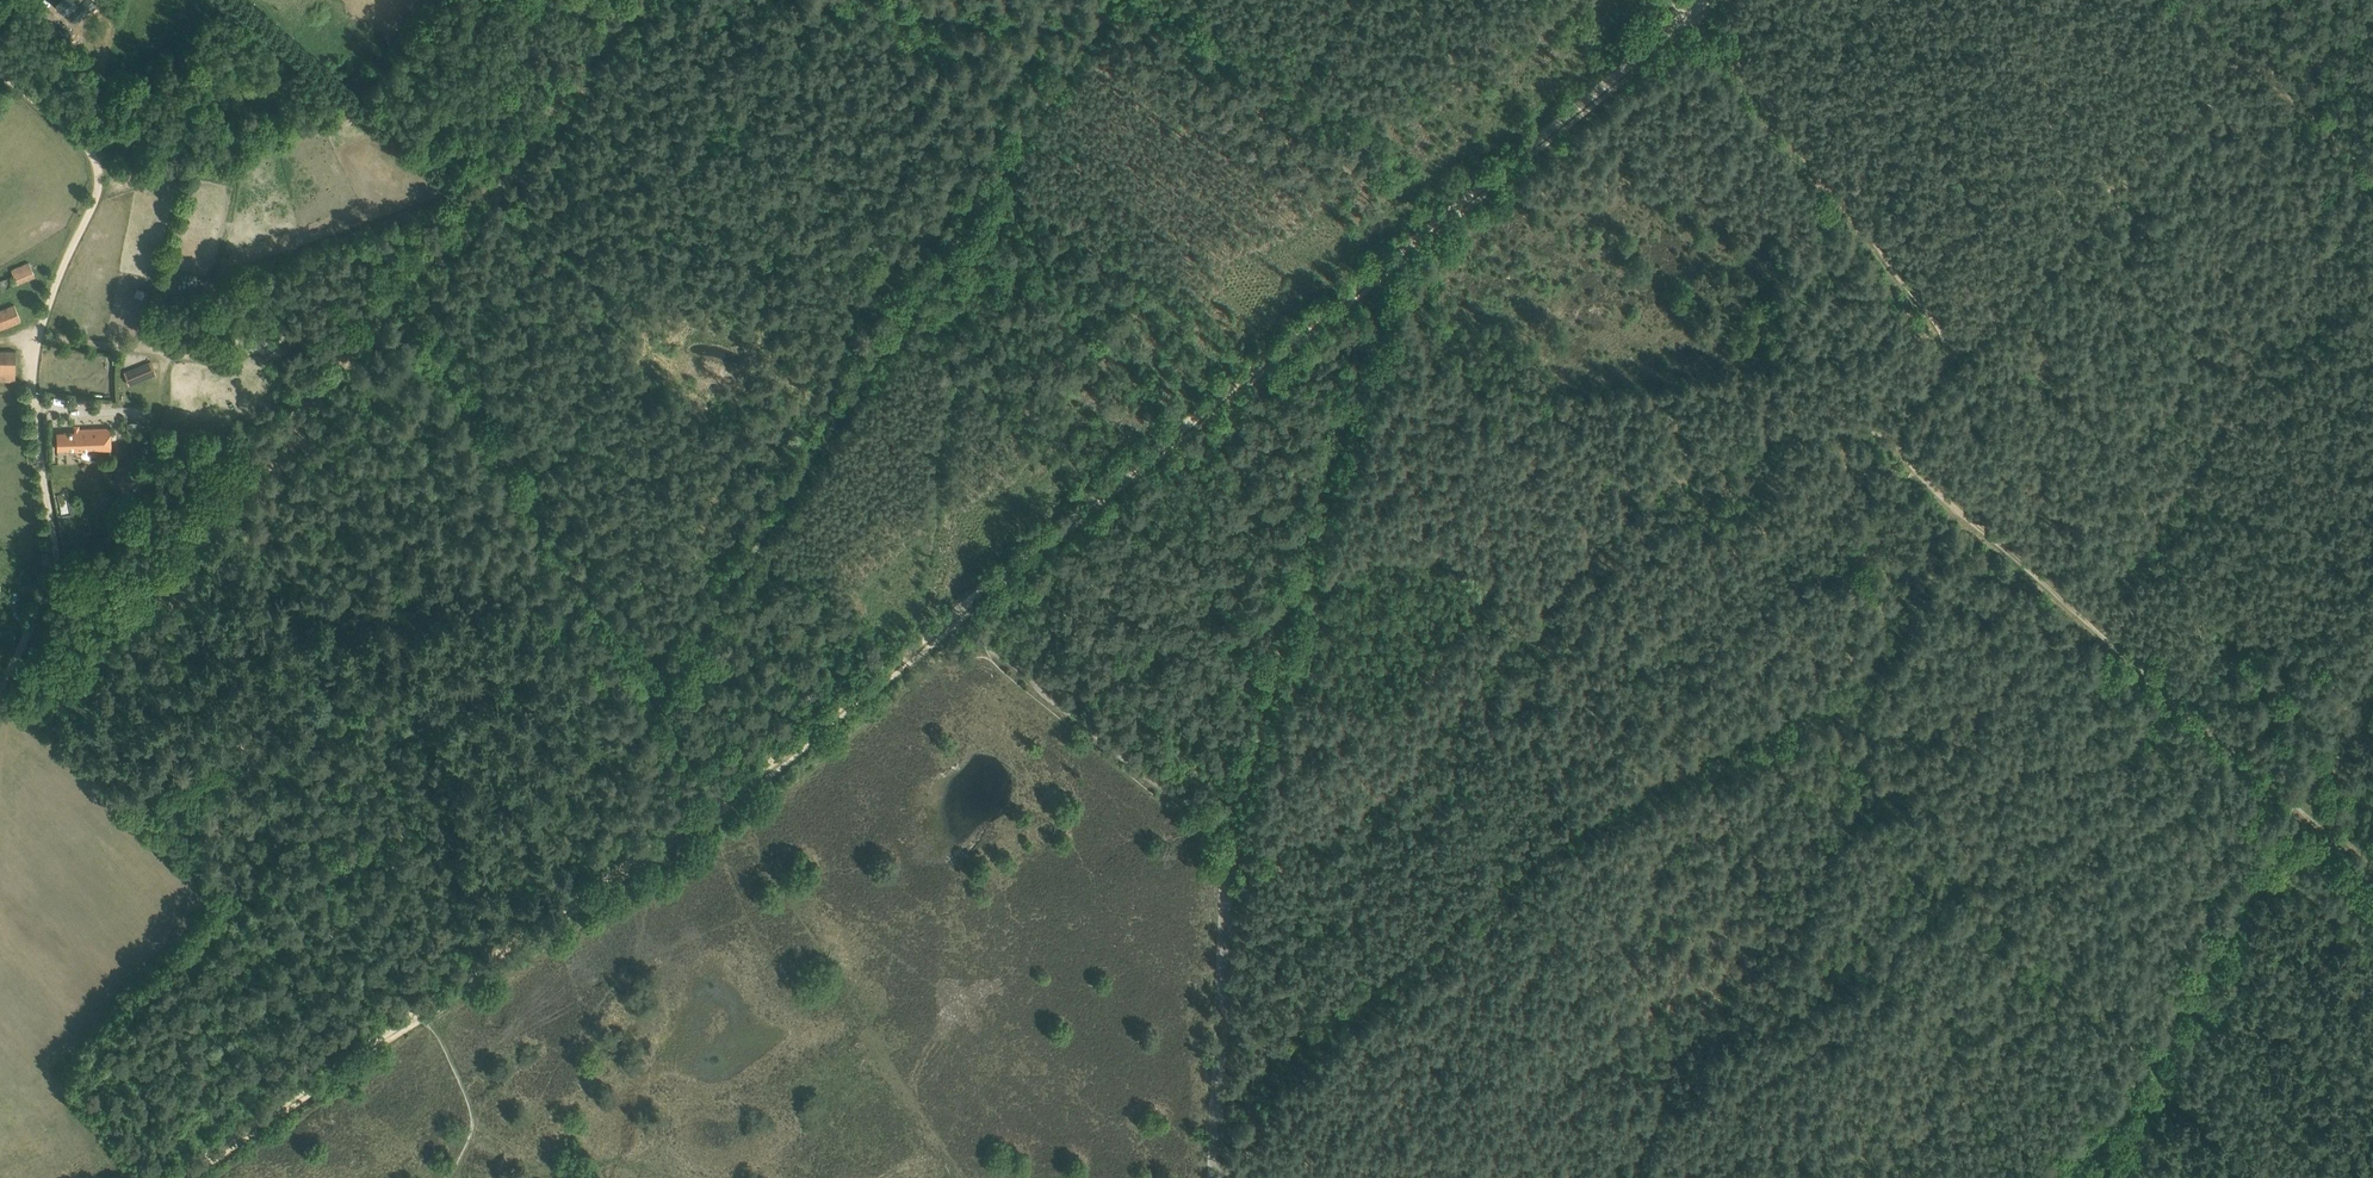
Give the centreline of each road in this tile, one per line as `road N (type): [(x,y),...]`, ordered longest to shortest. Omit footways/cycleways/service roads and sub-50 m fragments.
road 1 (track): [(185,1177),(763,771),(1452,208)]
road 2 (track): [(631,0),(77,676),(40,705),(0,701)]
road 3 (track): [(1230,837),(1293,862),(1345,820),(1653,485),(1715,459),(1857,425),(1888,433)]
road 4 (track): [(650,684),(1089,23)]
road 5 (track): [(0,69),(89,143),(101,167),(39,340),(37,402),(58,563),(0,691)]
road 6 (track): [(1888,433),(1903,457),(2295,808)]
road 7 (track): [(650,684),(390,288)]
road 8 (track): [(2295,808),(2118,1088),(2032,1177)]
road 9 (track): [(1956,355),(1701,17)]
road 10 (track): [(1956,355),(2242,59)]
road 11 (track): [(1230,837),(954,623)]
road 12 (track): [(1210,1177),(1230,837)]
road 13 (track): [(1452,208),(1696,8)]
road 14 (track): [(1089,23),(799,0)]
road 15 (track): [(2242,59),(2372,169)]
road 16 (track): [(724,806),(650,684)]
road 17 (track): [(2295,808),(2372,688)]

